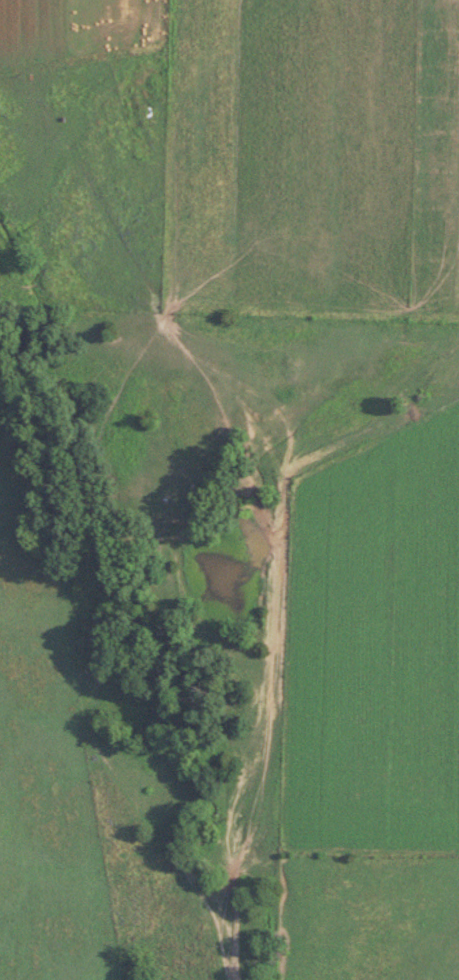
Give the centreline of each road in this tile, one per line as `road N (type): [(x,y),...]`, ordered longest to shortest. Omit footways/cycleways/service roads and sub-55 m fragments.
road 1 (residential): [(230,979),(233,847),(271,700),(288,478),(421,413),(458,379)]
road 2 (residential): [(161,513),(177,601),(246,657),(271,700)]

